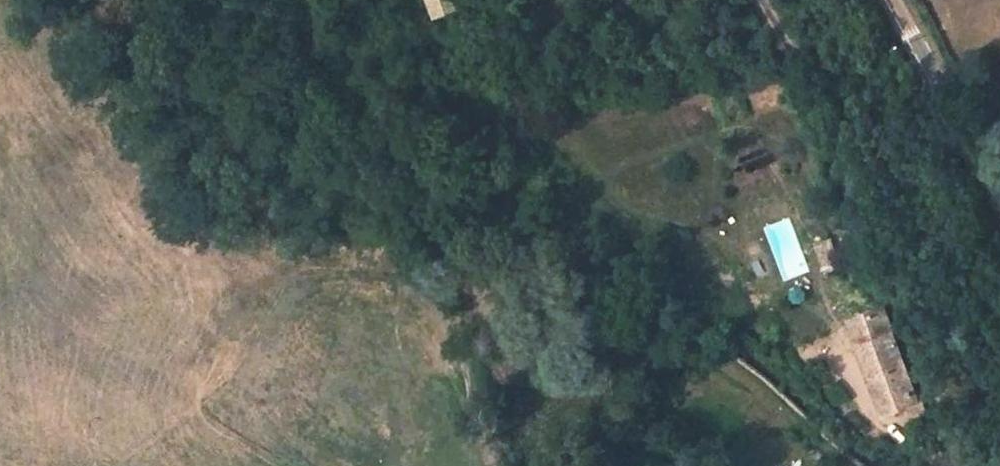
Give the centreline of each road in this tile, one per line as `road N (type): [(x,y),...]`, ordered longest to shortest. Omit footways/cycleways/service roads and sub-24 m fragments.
road 1 (track): [(958,465),(833,151),(757,0)]
road 2 (residential): [(999,197),(892,0)]

